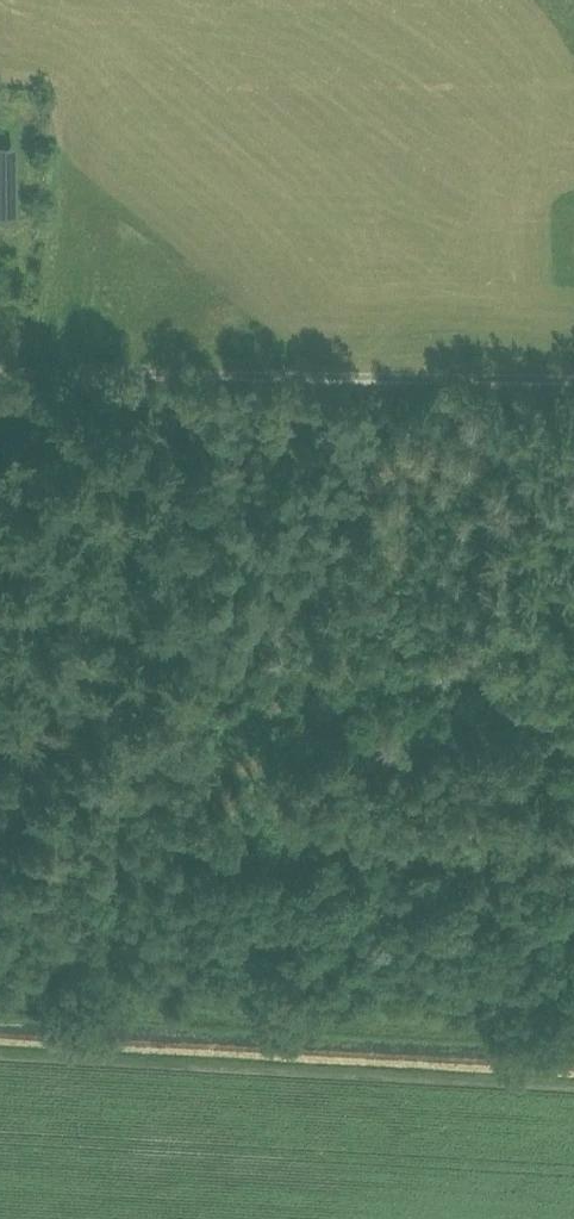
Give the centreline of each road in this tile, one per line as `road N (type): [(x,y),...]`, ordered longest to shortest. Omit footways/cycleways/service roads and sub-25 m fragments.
road 1 (track): [(0,379),(573,387)]

